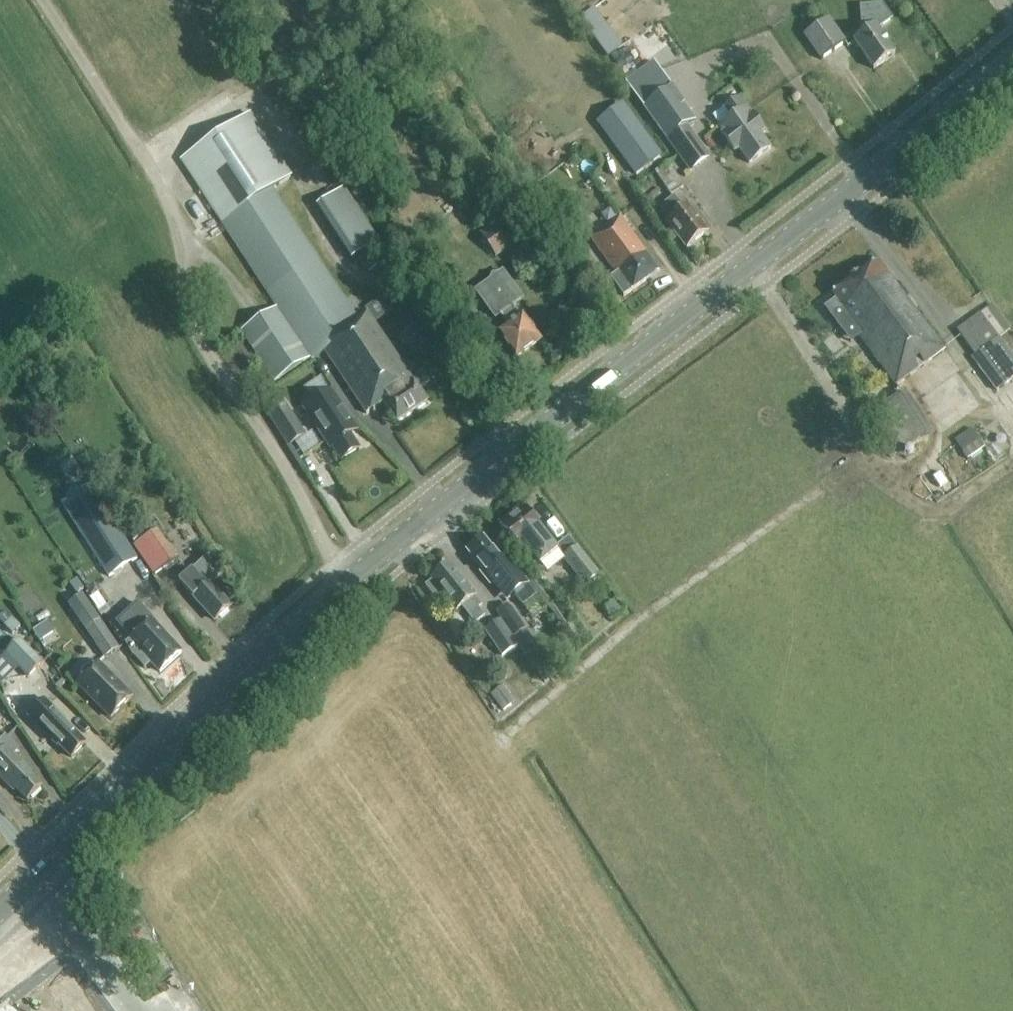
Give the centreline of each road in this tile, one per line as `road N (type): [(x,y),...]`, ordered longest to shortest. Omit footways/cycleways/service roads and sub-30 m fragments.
road 1 (primary): [(0,910),(345,584),(815,219),(1012,53)]
road 2 (track): [(345,584),(299,492),(191,328),(175,225),(41,0)]

